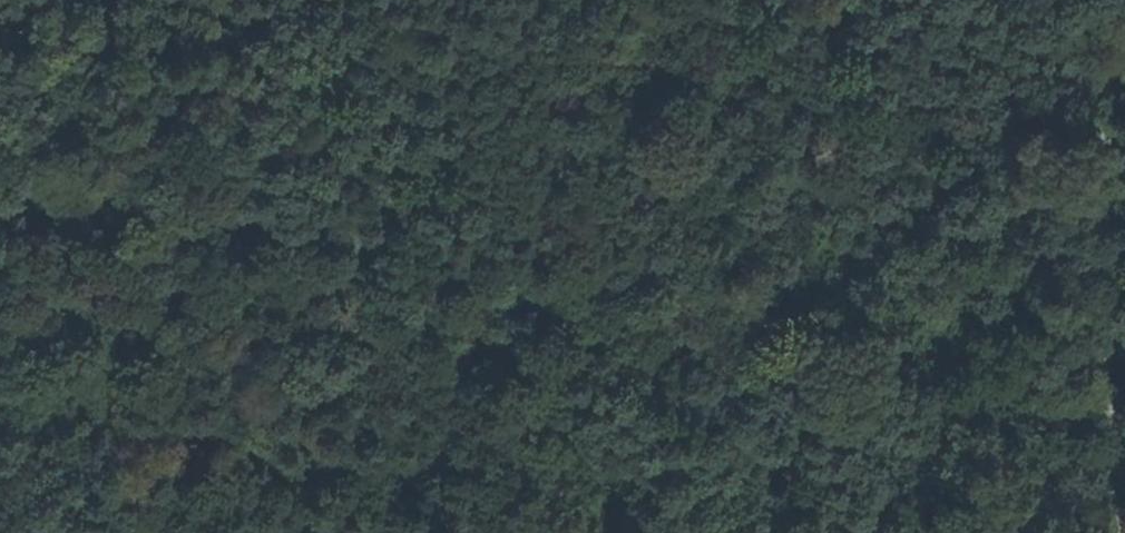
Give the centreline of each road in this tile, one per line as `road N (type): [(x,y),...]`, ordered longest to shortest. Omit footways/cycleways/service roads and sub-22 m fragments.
road 1 (track): [(1078,0),(1053,238),(1110,532)]

